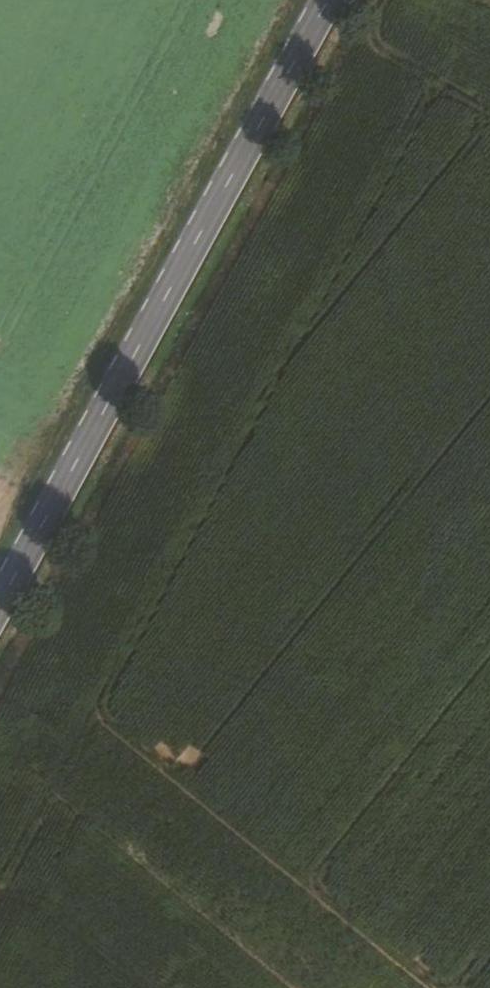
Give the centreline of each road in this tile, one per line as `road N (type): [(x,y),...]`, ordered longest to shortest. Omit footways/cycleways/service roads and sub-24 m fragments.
road 1 (primary): [(329,0),(0,603)]

